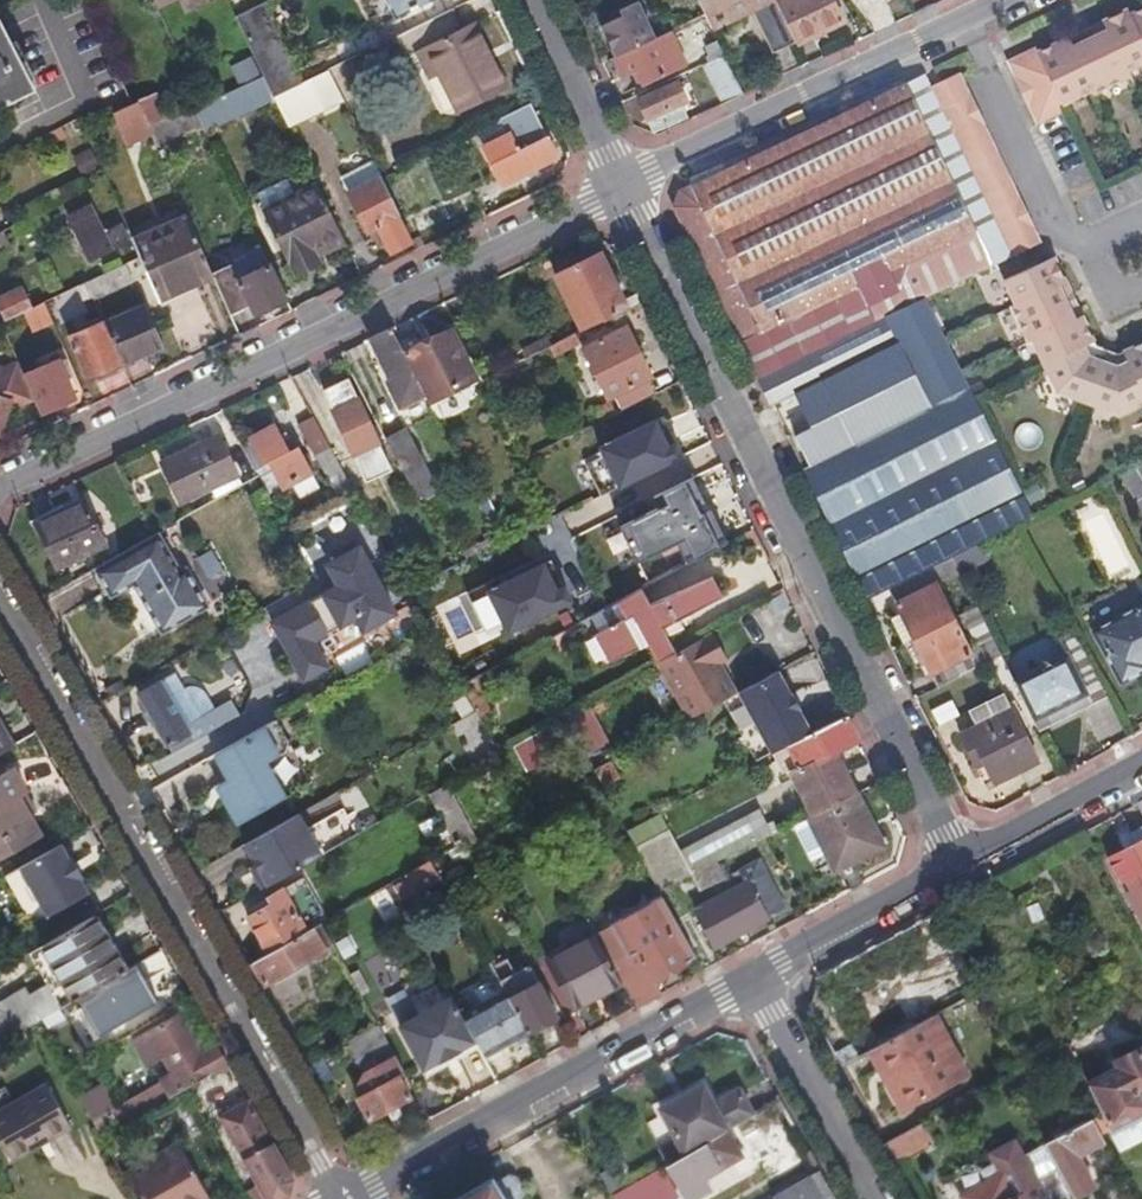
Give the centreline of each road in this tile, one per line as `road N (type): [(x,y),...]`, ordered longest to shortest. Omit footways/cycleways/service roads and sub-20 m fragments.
road 1 (residential): [(958,865),(623,186)]
road 2 (residential): [(0,593),(346,1198)]
road 3 (residential): [(0,487),(623,186)]
road 4 (residential): [(346,1198),(752,977)]
road 5 (residential): [(623,186),(1018,0)]
road 6 (residential): [(878,1198),(752,977)]
road 7 (residential): [(752,977),(958,865)]
road 8 (residential): [(958,865),(1141,765)]
road 9 (residential): [(623,186),(531,0)]

